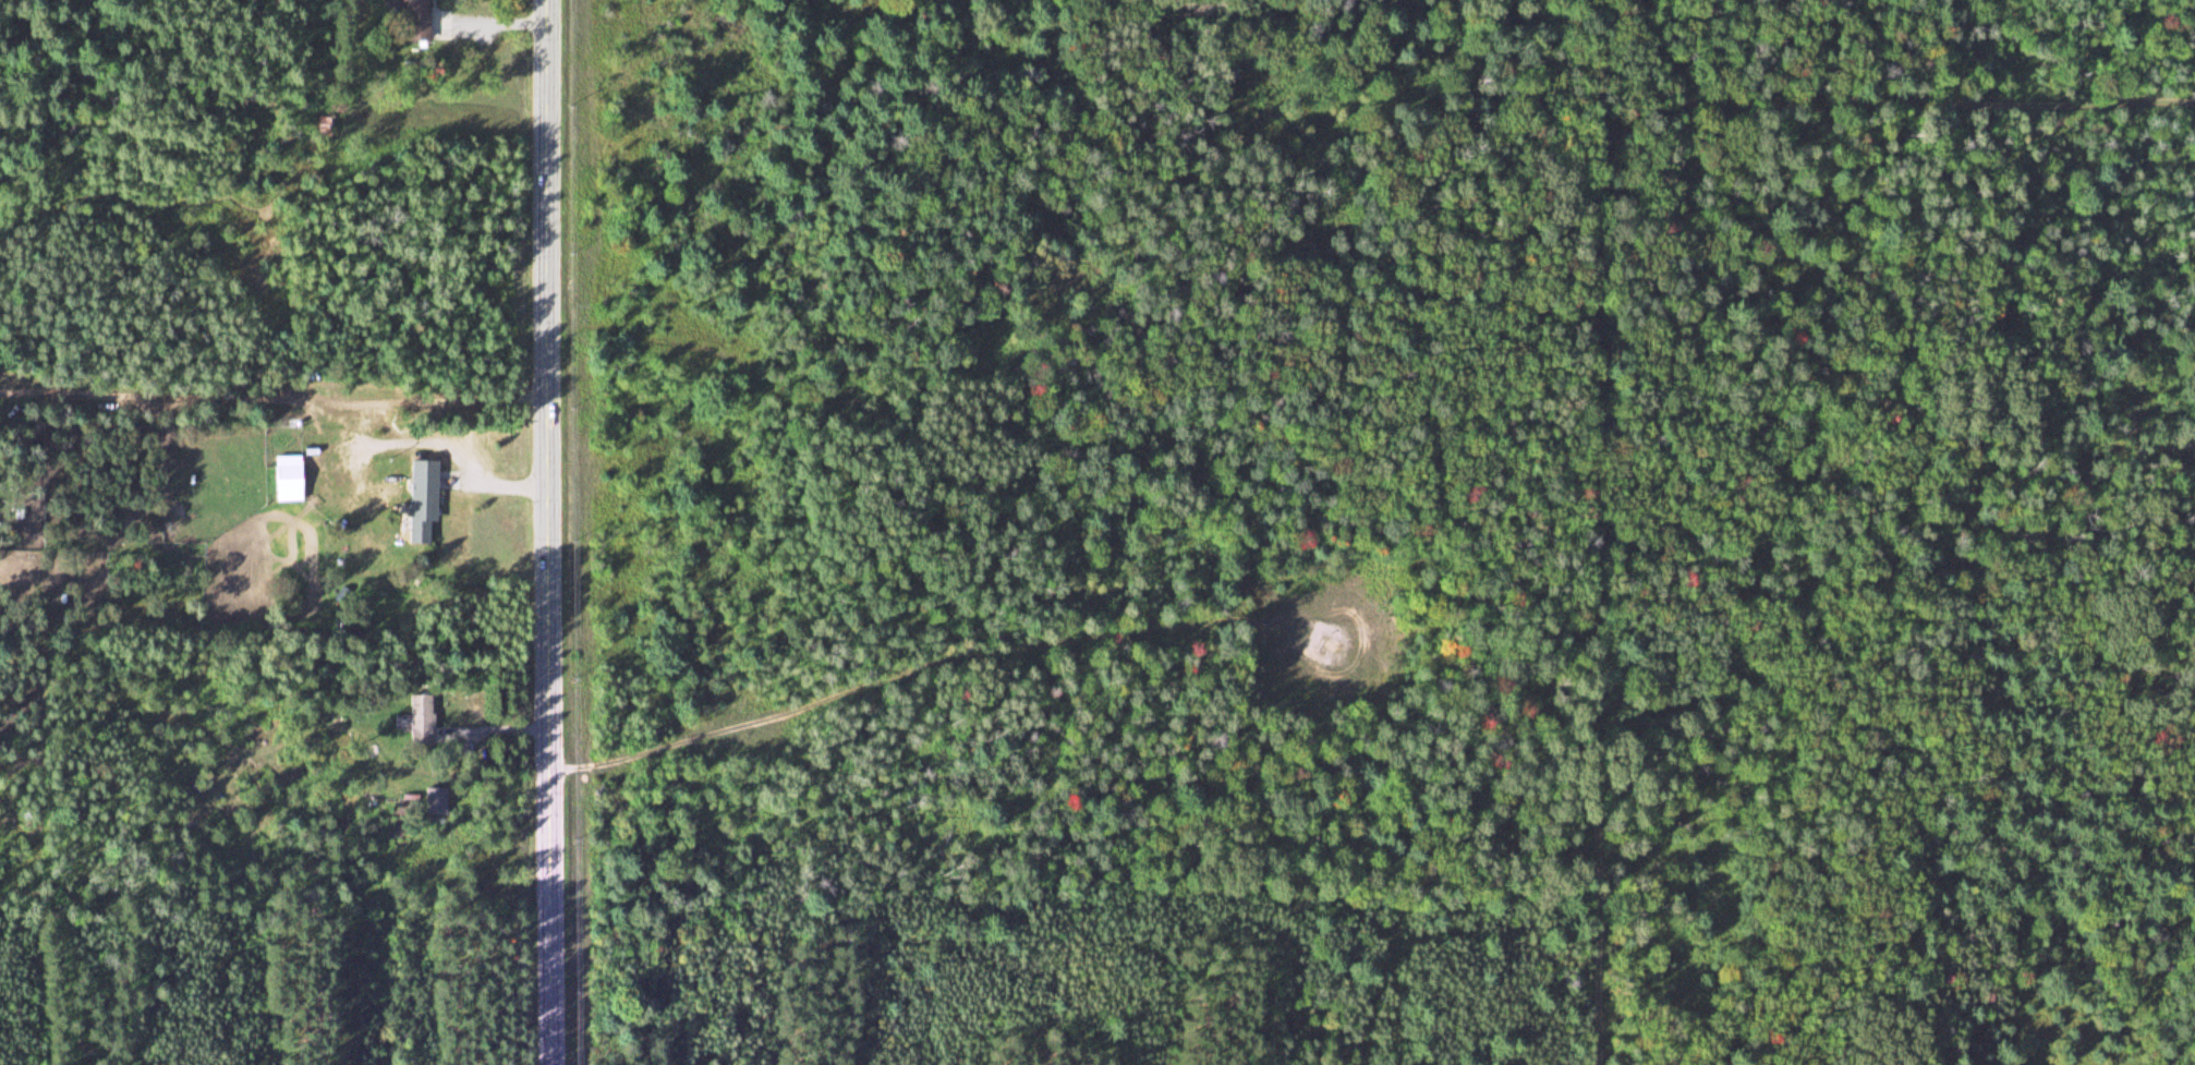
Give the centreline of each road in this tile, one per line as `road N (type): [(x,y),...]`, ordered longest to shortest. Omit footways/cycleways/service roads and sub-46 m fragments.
road 1 (tertiary): [(547,0),(552,1064)]

